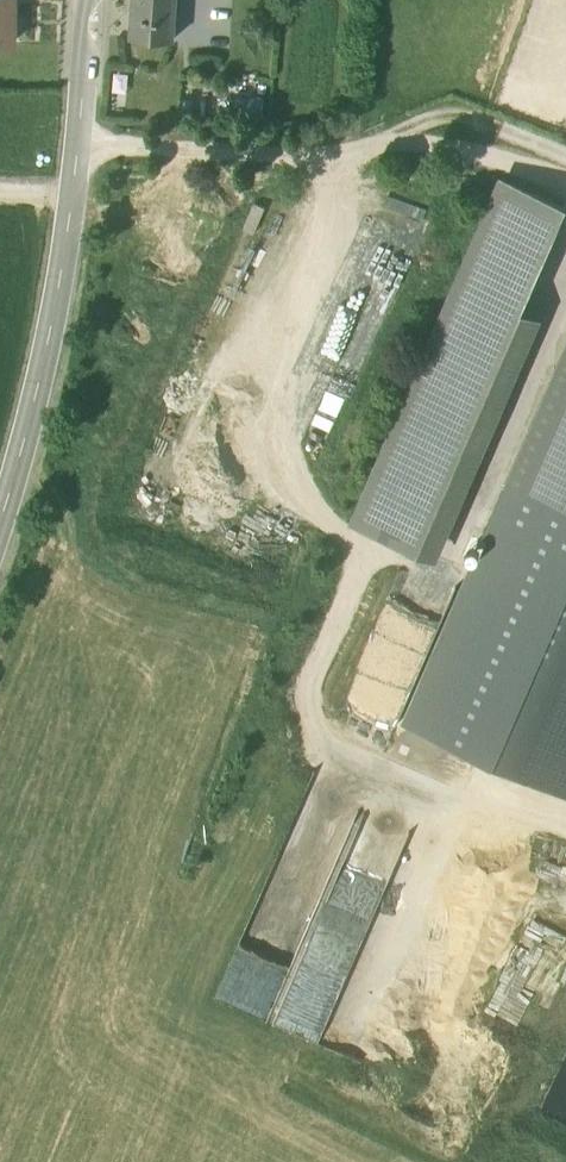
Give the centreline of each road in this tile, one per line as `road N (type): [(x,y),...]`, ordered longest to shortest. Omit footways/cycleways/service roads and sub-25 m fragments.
road 1 (tertiary): [(0,529),(52,317),(77,144),(85,0)]
road 2 (track): [(77,144),(342,156),(454,118),(565,162)]

